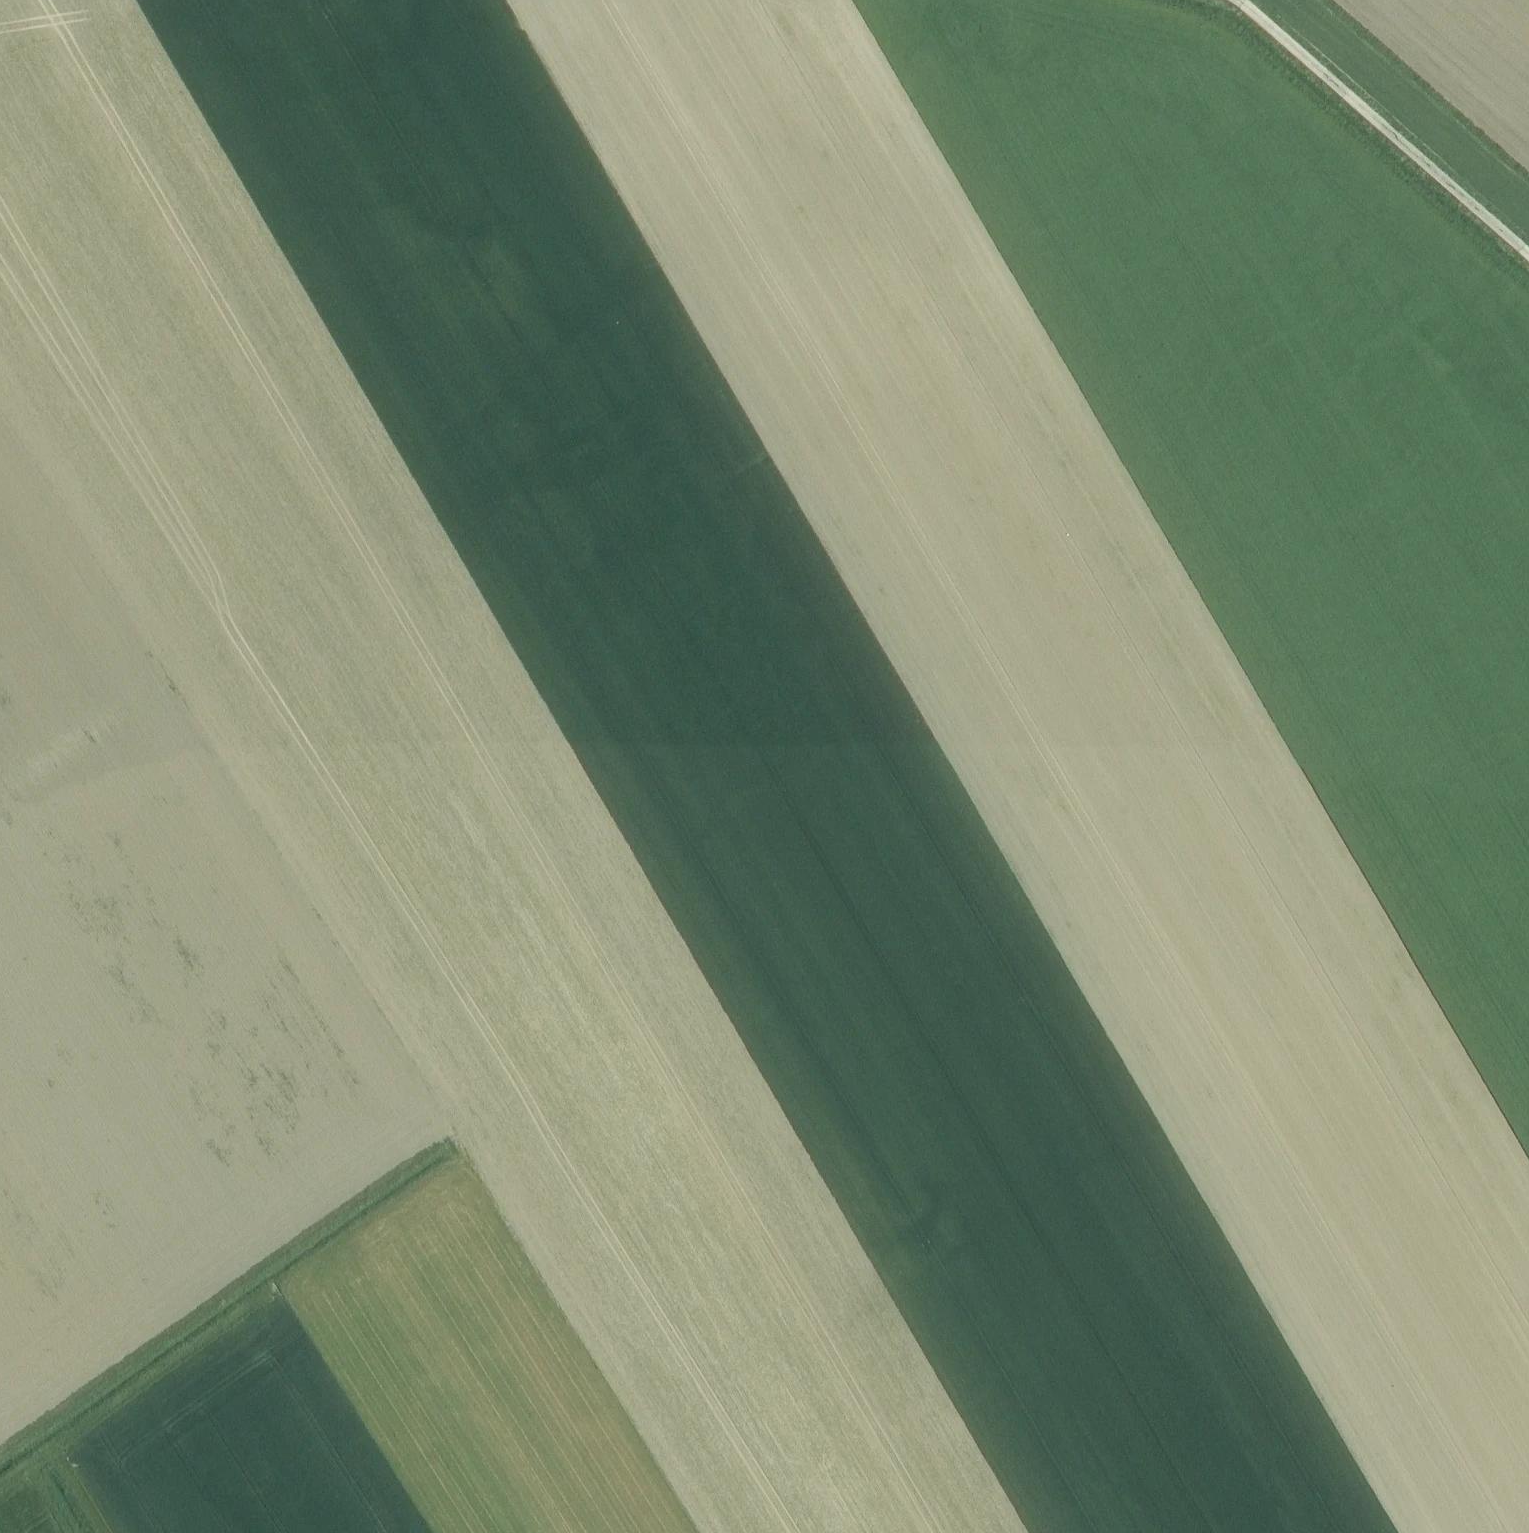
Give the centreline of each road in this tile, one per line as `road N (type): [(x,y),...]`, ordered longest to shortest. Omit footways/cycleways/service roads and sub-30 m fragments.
road 1 (track): [(0,1482),(441,1160)]
road 2 (unclassified): [(1528,254),(1238,0)]

